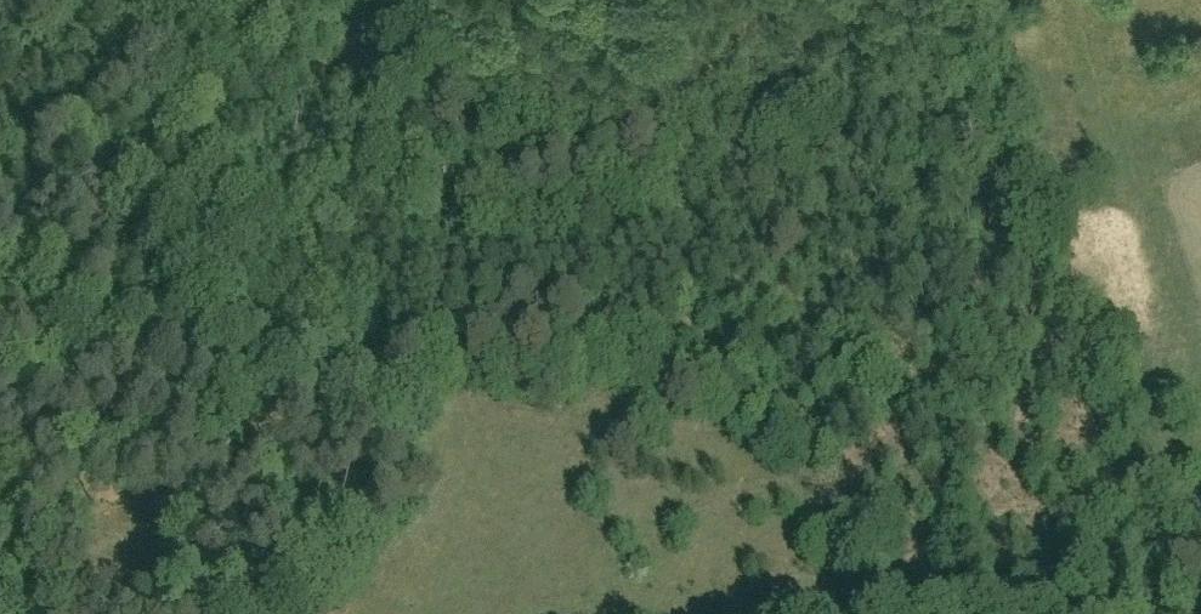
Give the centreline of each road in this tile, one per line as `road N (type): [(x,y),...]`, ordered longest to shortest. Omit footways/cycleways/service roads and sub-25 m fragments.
road 1 (track): [(882,613),(1200,548)]
road 2 (track): [(0,482),(23,613)]

